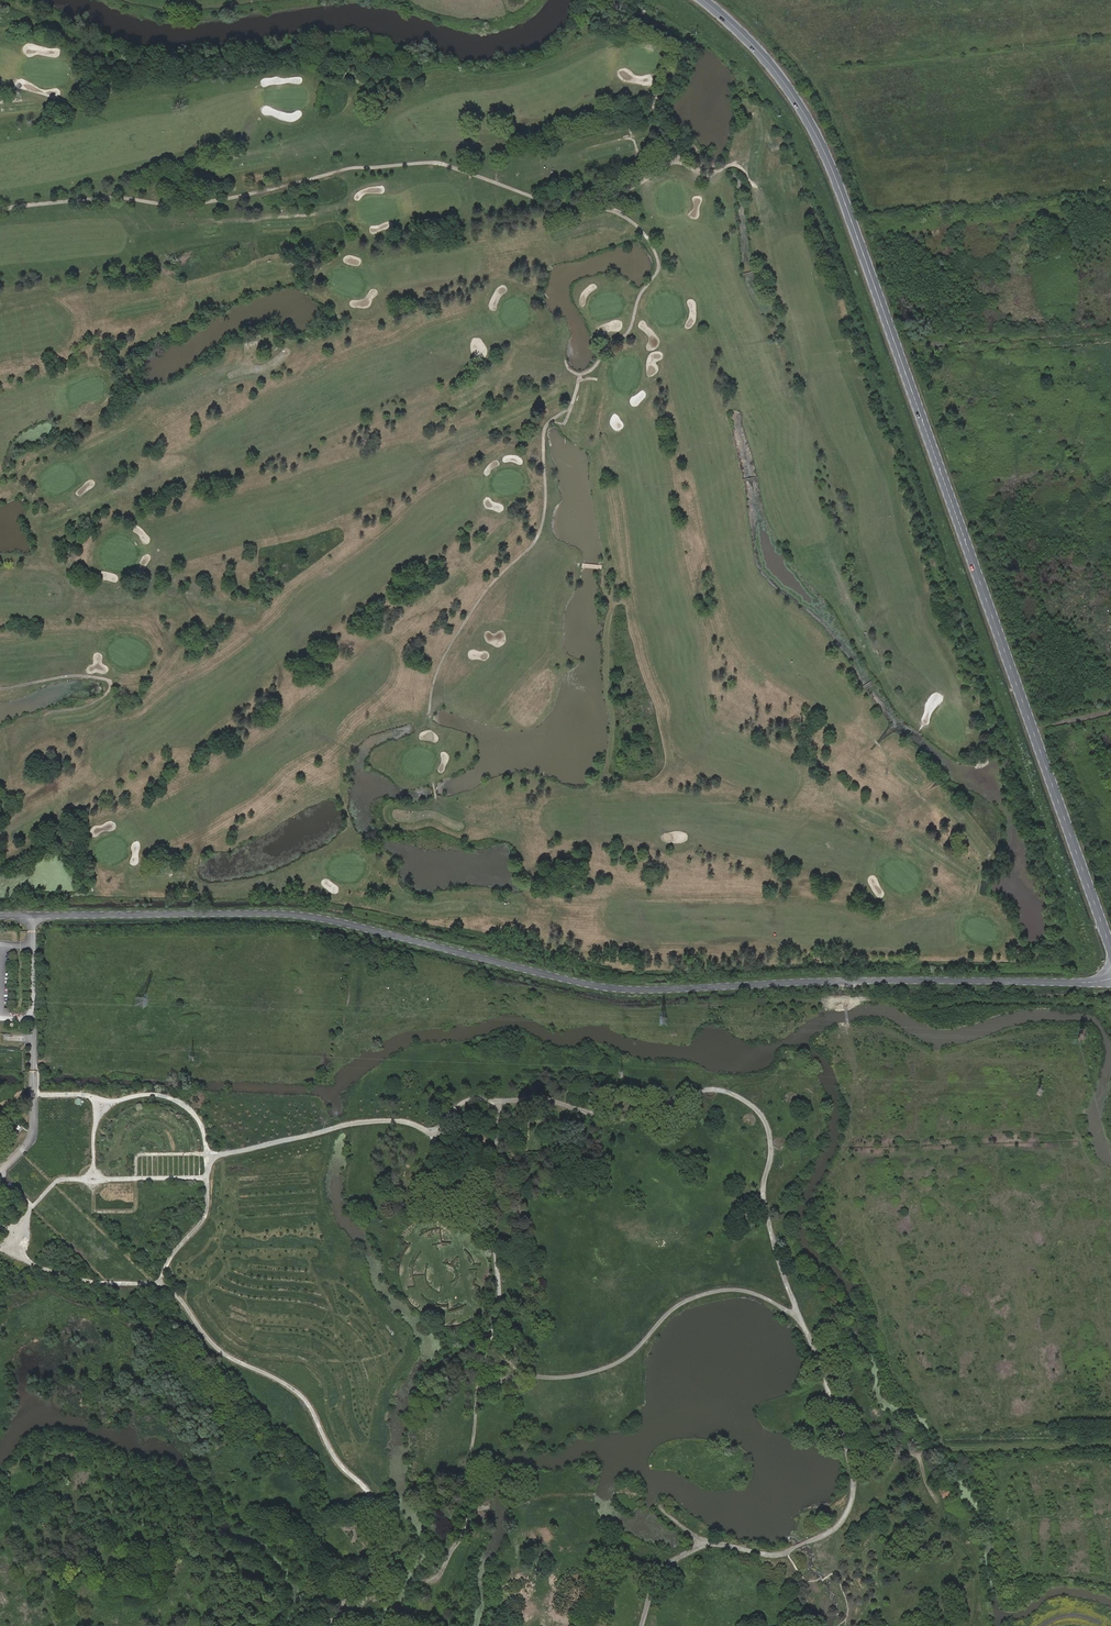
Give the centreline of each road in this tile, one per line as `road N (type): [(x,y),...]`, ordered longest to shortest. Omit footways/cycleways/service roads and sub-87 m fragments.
road 1 (unclassified): [(0,917),(313,916),(635,990),(1110,979)]
road 2 (secondary): [(1110,944),(831,163),(781,76),(705,0)]
road 3 (track): [(1110,1446),(942,1449)]

